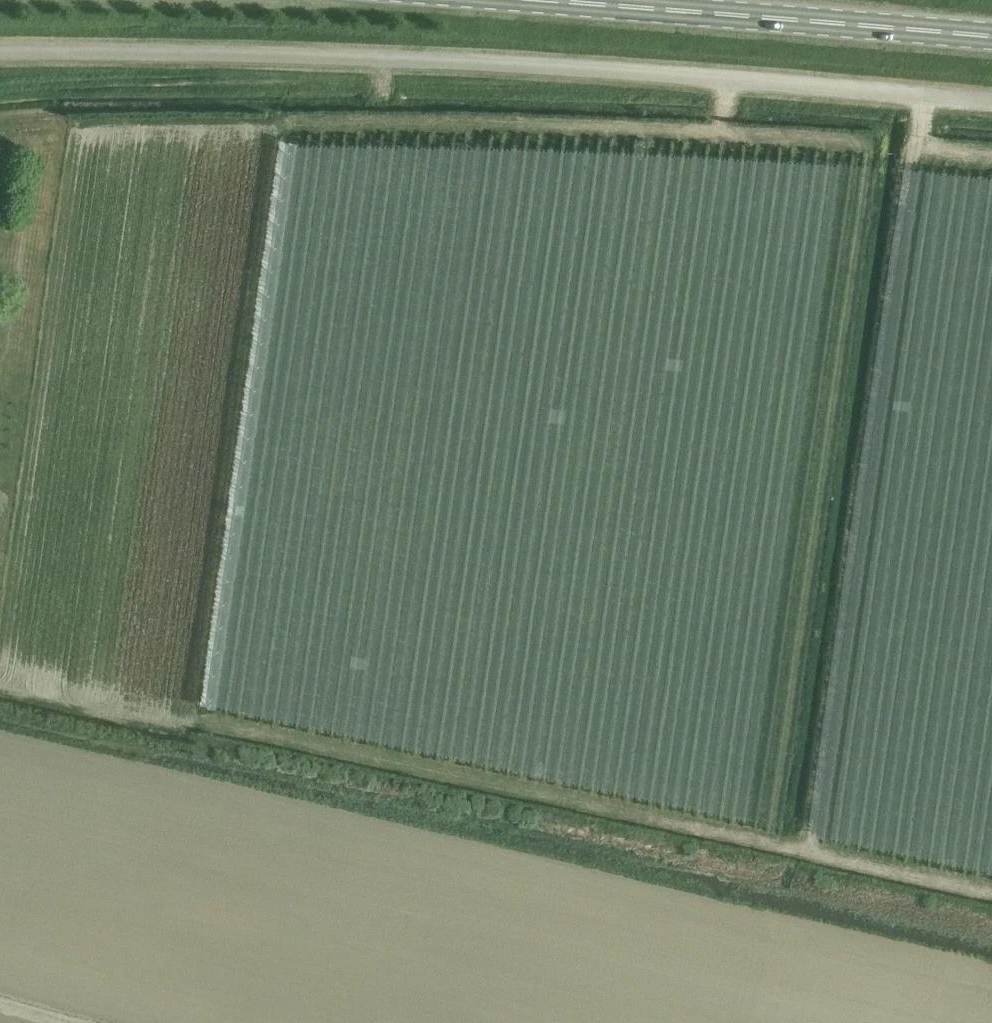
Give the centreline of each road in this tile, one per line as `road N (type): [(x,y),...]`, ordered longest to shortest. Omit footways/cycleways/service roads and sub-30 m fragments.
road 1 (primary): [(991,45),(504,0)]

